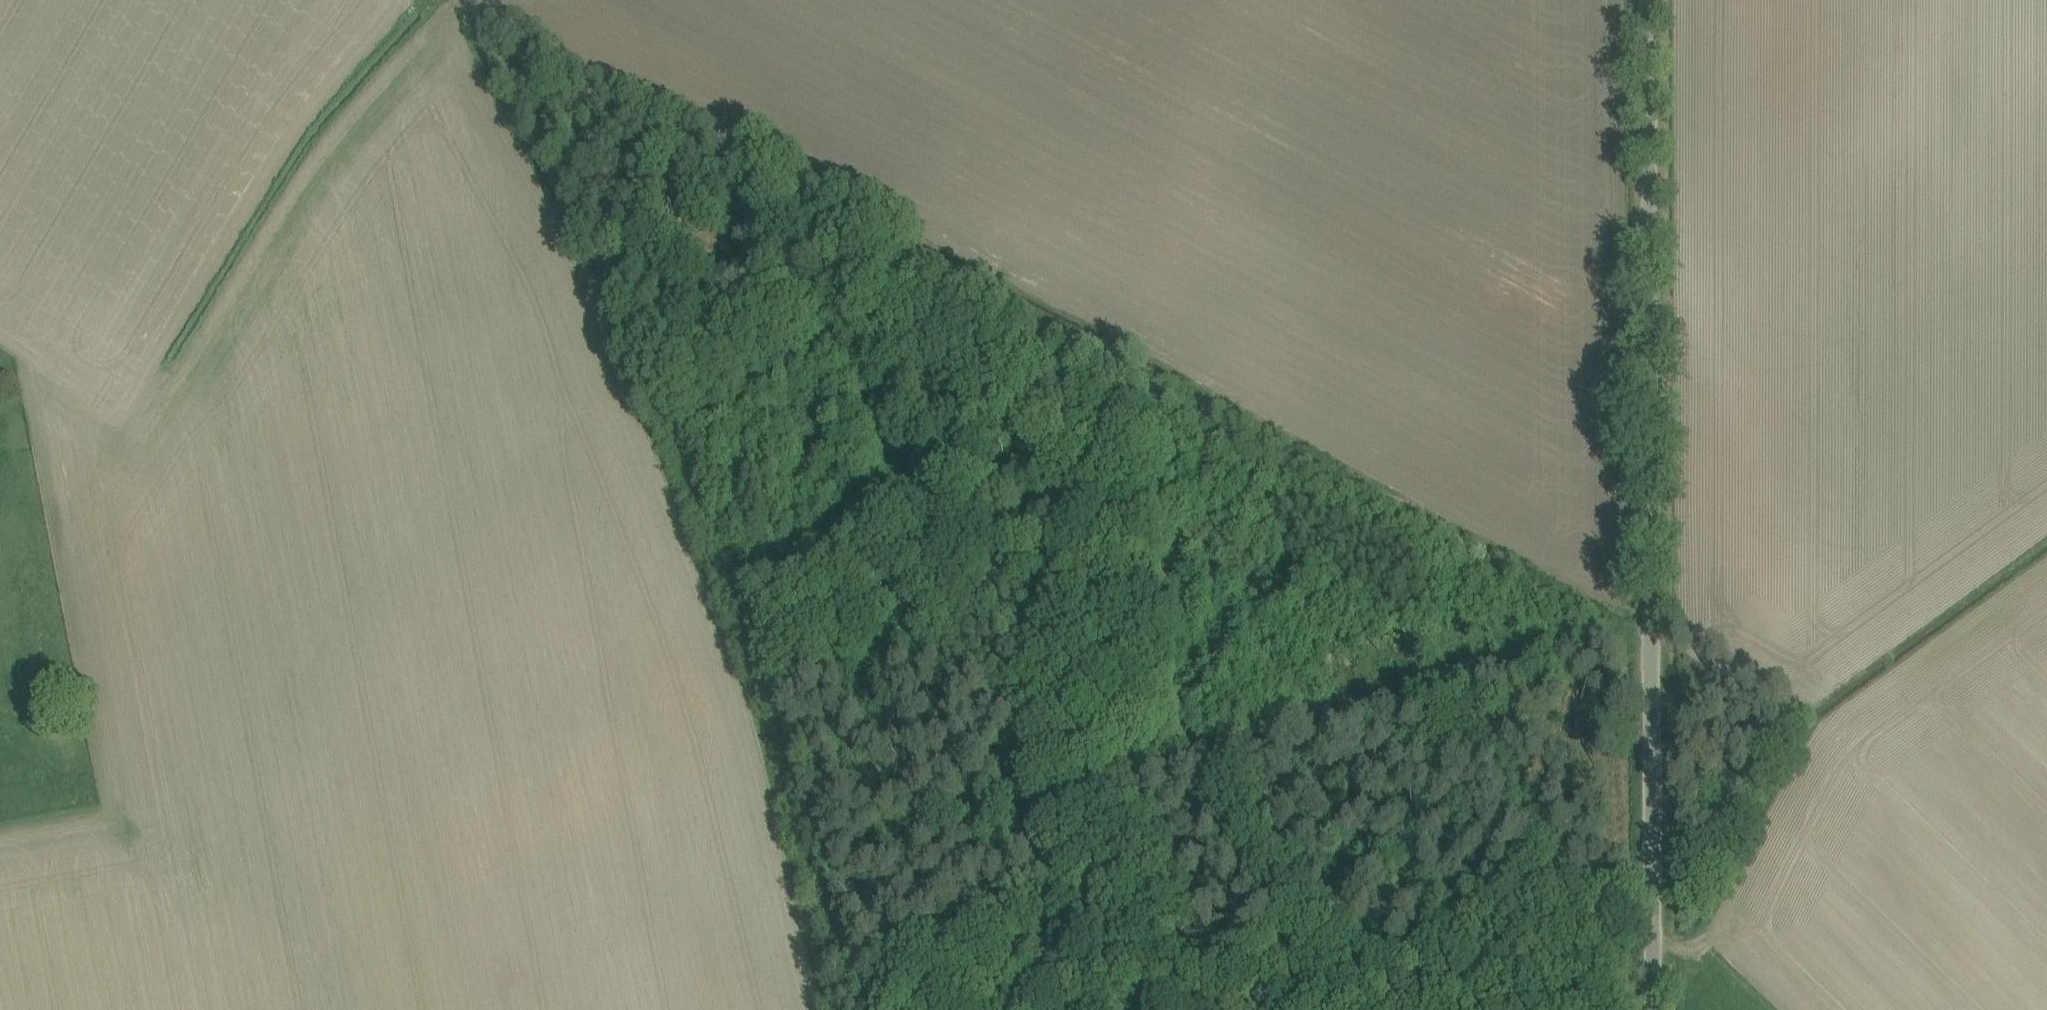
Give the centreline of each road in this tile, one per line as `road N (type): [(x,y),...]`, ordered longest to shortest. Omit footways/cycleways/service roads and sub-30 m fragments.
road 1 (unclassified): [(1653,1009),(1648,0)]

